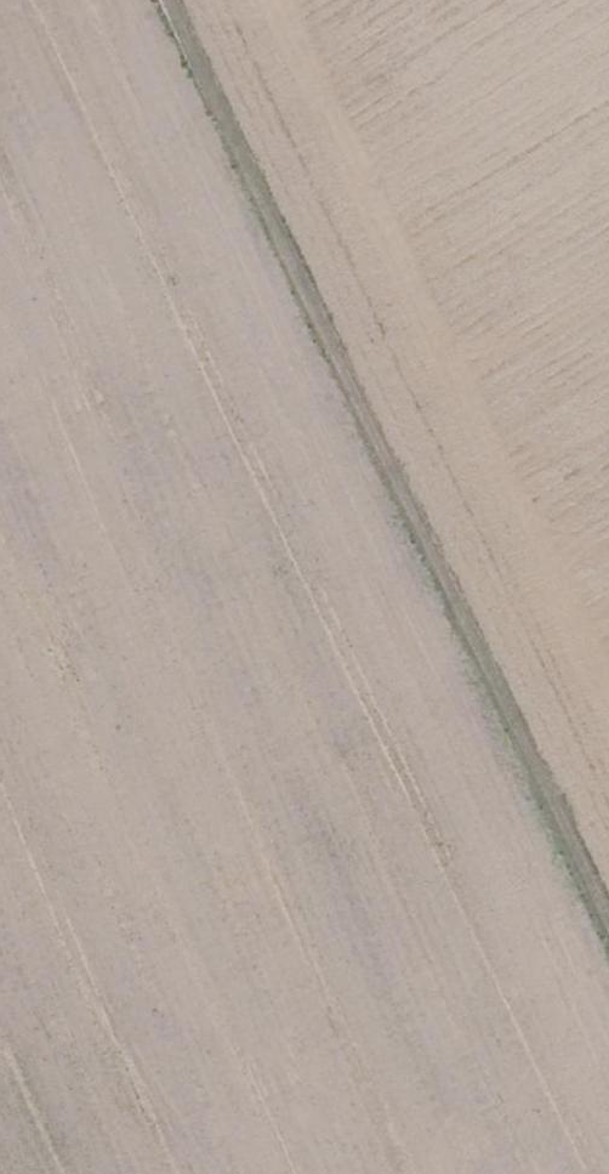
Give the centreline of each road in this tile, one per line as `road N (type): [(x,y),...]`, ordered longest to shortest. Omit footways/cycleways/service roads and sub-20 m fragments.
road 1 (track): [(166,0),(608,961)]

